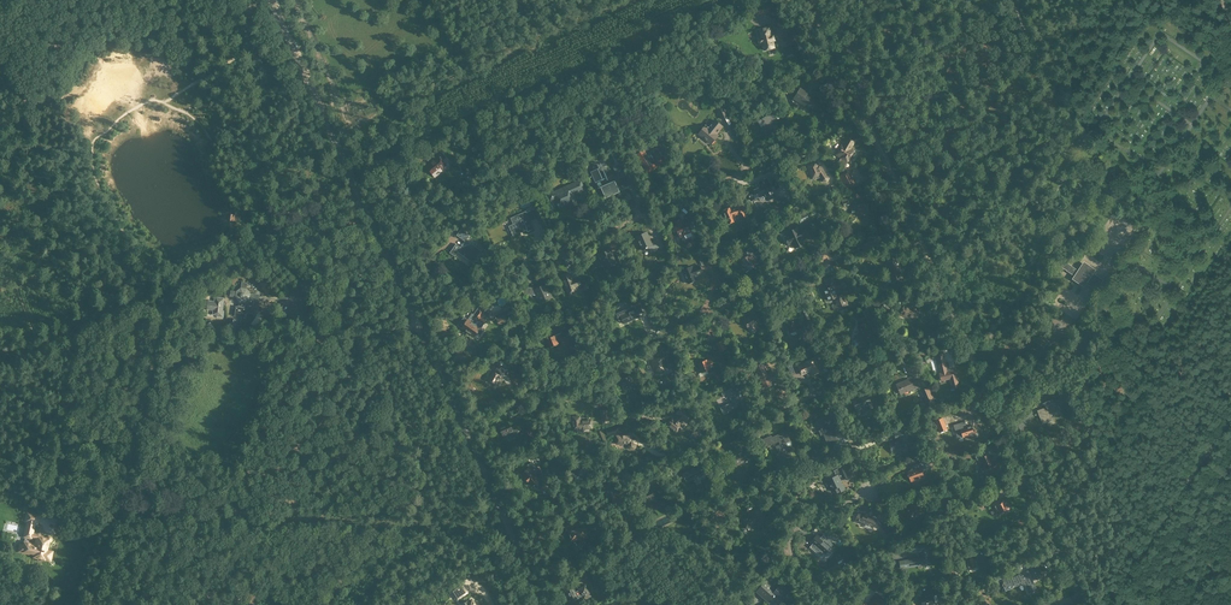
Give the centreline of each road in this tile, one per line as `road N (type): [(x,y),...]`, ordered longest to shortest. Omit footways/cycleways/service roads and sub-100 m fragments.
road 1 (tertiary): [(542,604),(271,0)]
road 2 (track): [(463,426),(912,225),(864,118)]
road 3 (track): [(0,385),(215,514),(509,529)]
road 4 (track): [(415,319),(864,118)]
road 5 (track): [(92,604),(171,295),(199,266),(270,233)]
road 6 (track): [(583,372),(679,455),(960,330)]
road 7 (unclassified): [(1084,604),(912,225)]
road 8 (track): [(363,203),(274,248),(304,282),(286,307),(330,337),(418,327)]
road 9 (track): [(0,255),(48,362),(114,404),(109,448)]
road 10 (track): [(869,129),(1026,60),(1032,47),(1013,0)]
road 11 (track): [(1106,604),(1230,415)]
road 12 (residential): [(875,489),(803,524),(790,540),(794,560),(844,604)]
road 13 (track): [(864,118),(810,0)]

